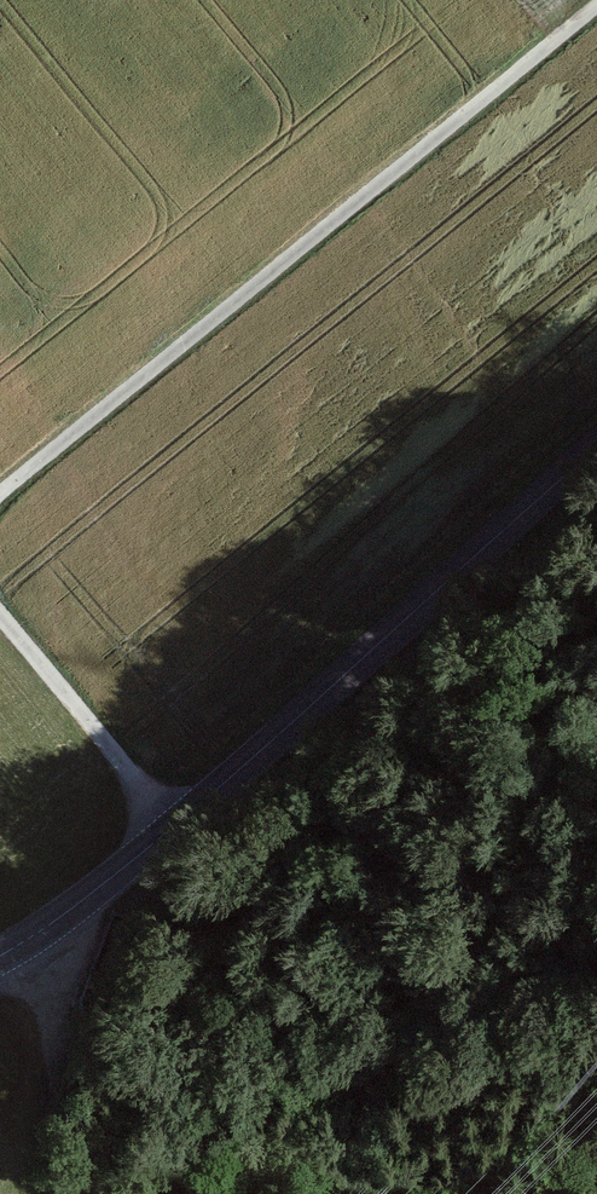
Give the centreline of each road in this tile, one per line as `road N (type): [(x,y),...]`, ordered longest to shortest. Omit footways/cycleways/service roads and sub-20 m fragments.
road 1 (tertiary): [(596,450),(169,833),(0,956)]
road 2 (track): [(0,504),(596,12)]
road 3 (track): [(169,833),(0,621)]

